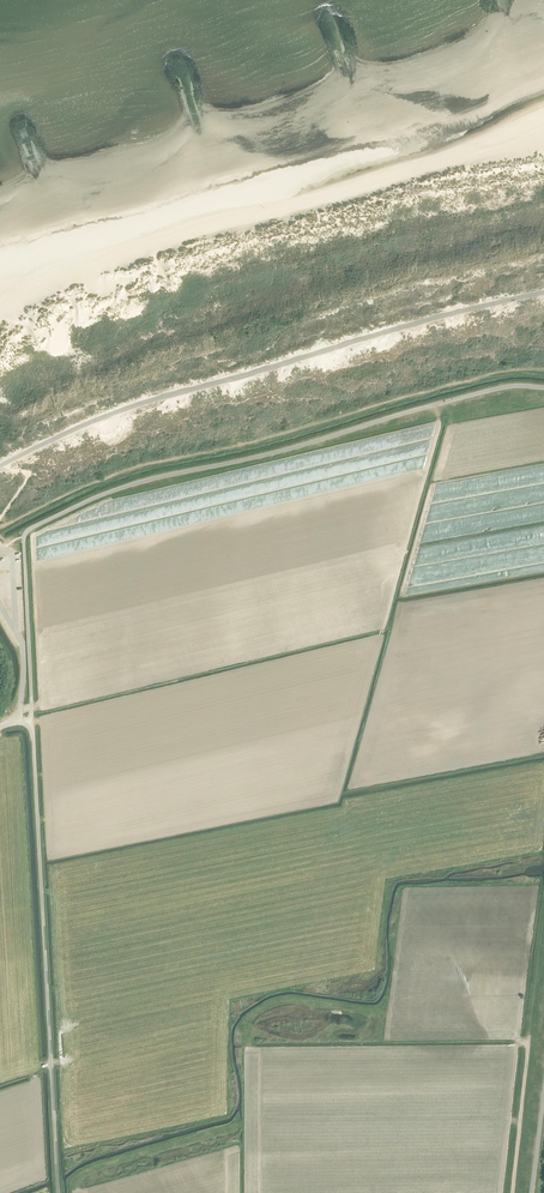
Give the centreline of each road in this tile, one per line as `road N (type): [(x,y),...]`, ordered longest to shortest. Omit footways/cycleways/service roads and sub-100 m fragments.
road 1 (unclassified): [(58,1192),(33,733),(22,722),(0,726)]
road 2 (track): [(76,1192),(77,1178),(95,1167),(248,1123),(249,1025),(271,1006),(392,1012)]
road 3 (track): [(436,404),(438,427),(336,801)]
road 4 (track): [(512,1192),(524,1043)]

